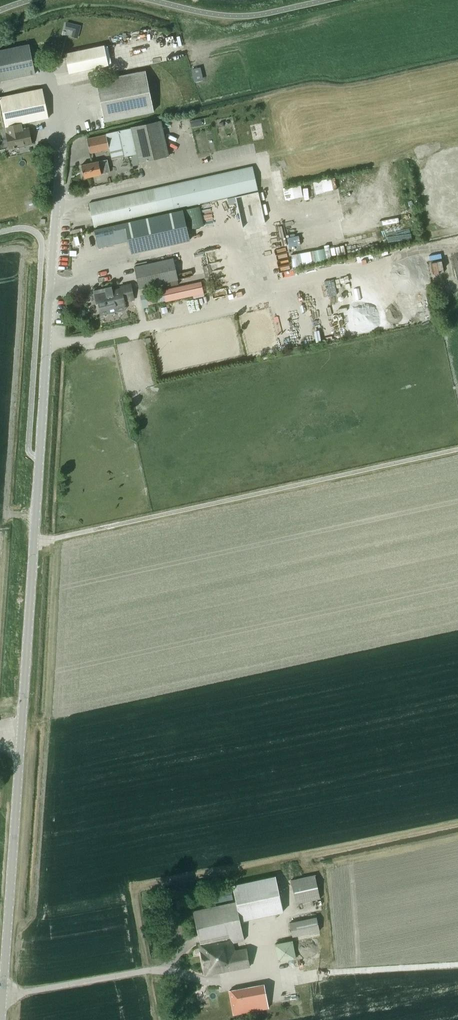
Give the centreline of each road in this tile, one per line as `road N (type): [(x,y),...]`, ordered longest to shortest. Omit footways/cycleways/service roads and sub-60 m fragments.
road 1 (unclassified): [(0,1019),(63,128),(53,80)]
road 2 (track): [(36,541),(457,451)]

